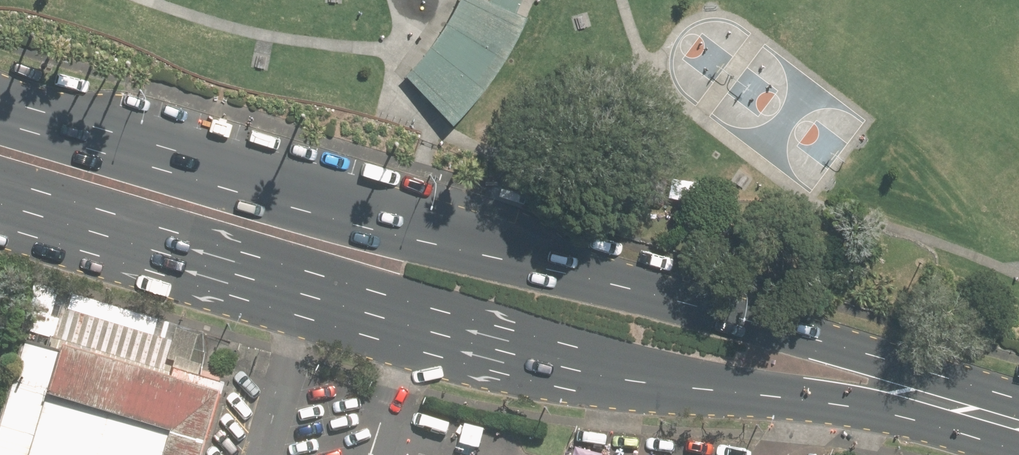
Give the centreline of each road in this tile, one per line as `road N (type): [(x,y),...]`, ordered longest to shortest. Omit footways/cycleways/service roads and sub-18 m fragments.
road 1 (primary): [(1018,435),(571,369),(213,263)]
road 2 (primary): [(257,186),(870,352),(1018,411)]
road 3 (primary): [(0,82),(257,186)]
road 4 (primary): [(0,118),(257,186)]
road 5 (primary): [(213,263),(0,204)]
road 6 (primary): [(213,263),(0,229)]

